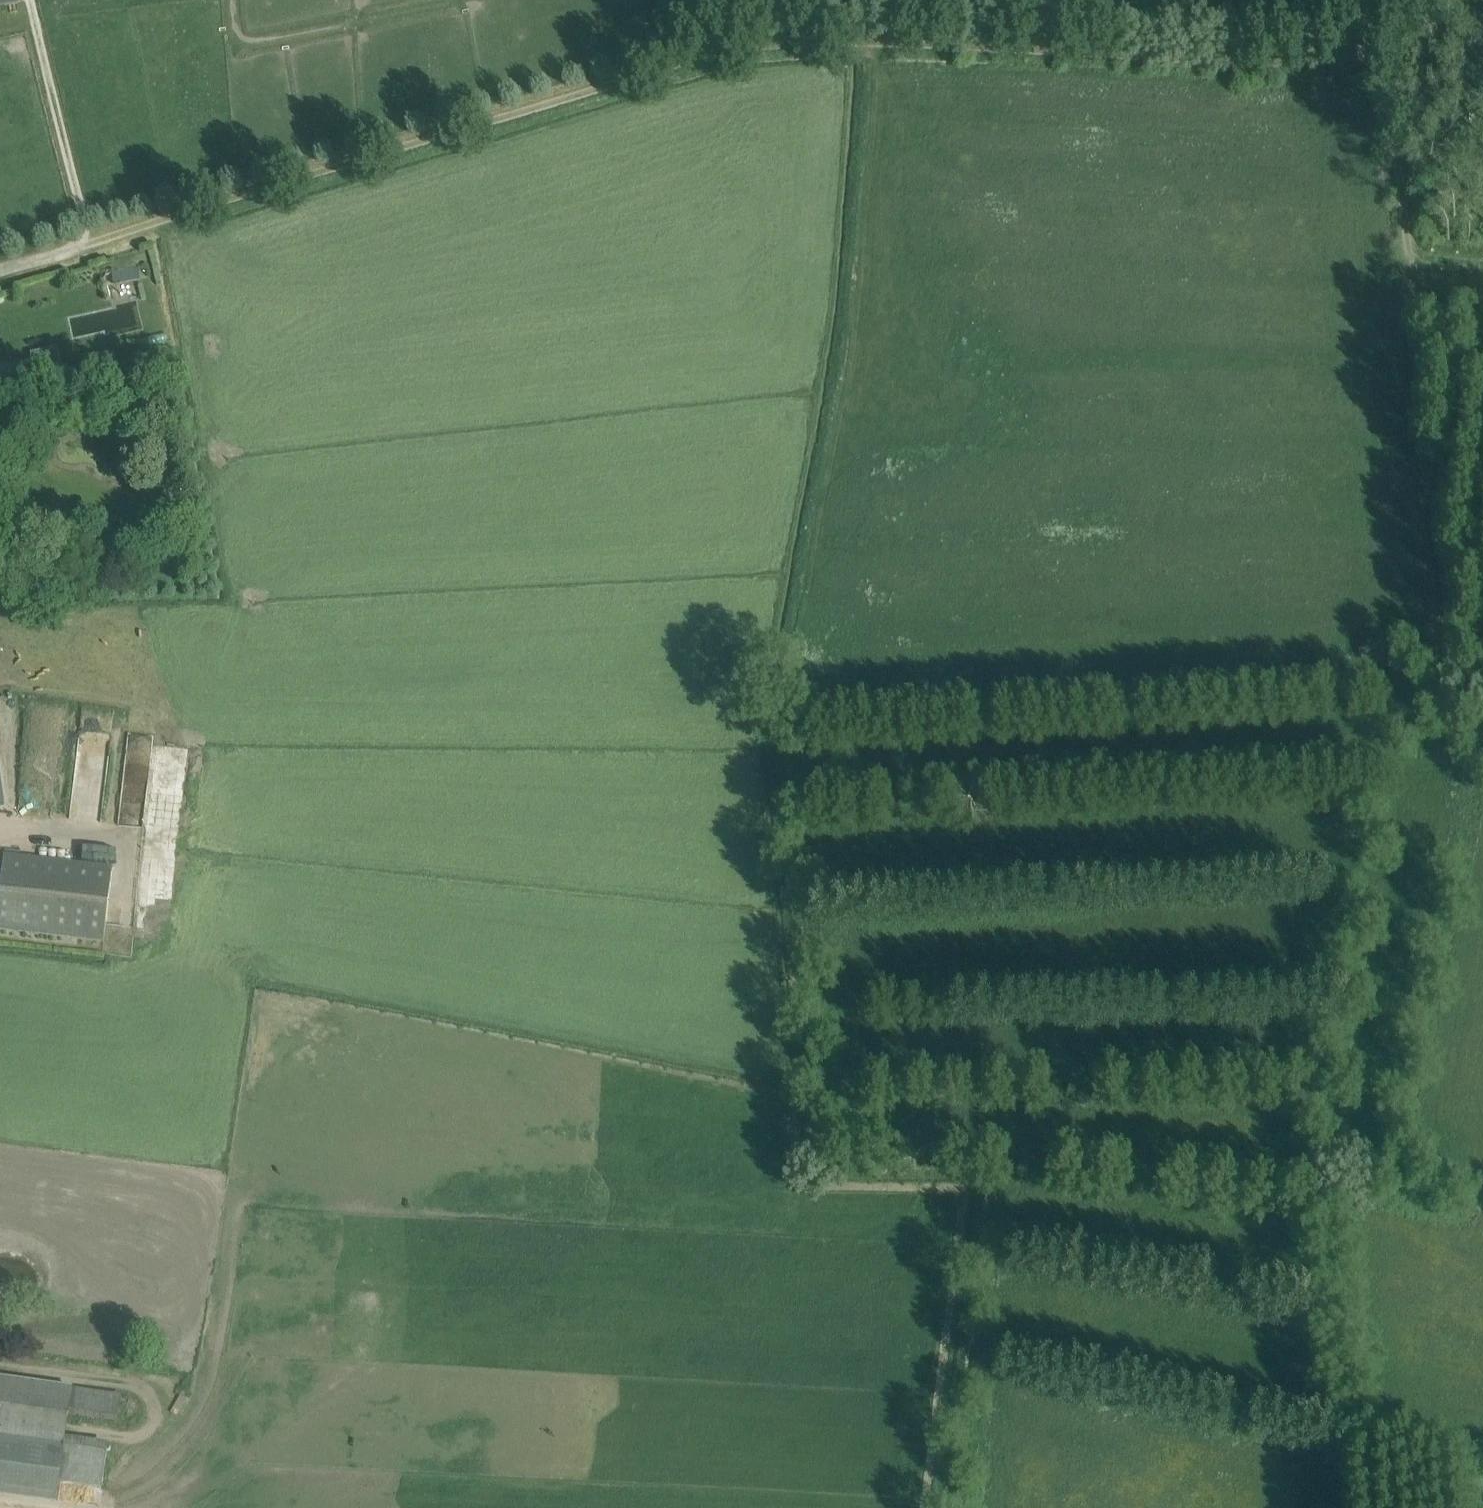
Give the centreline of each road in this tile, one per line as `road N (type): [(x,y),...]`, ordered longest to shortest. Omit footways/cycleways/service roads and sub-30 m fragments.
road 1 (track): [(0,270),(640,76),(766,46),(1382,58)]
road 2 (track): [(1382,58),(1458,663),(1450,703),(1454,729),(1482,740)]

